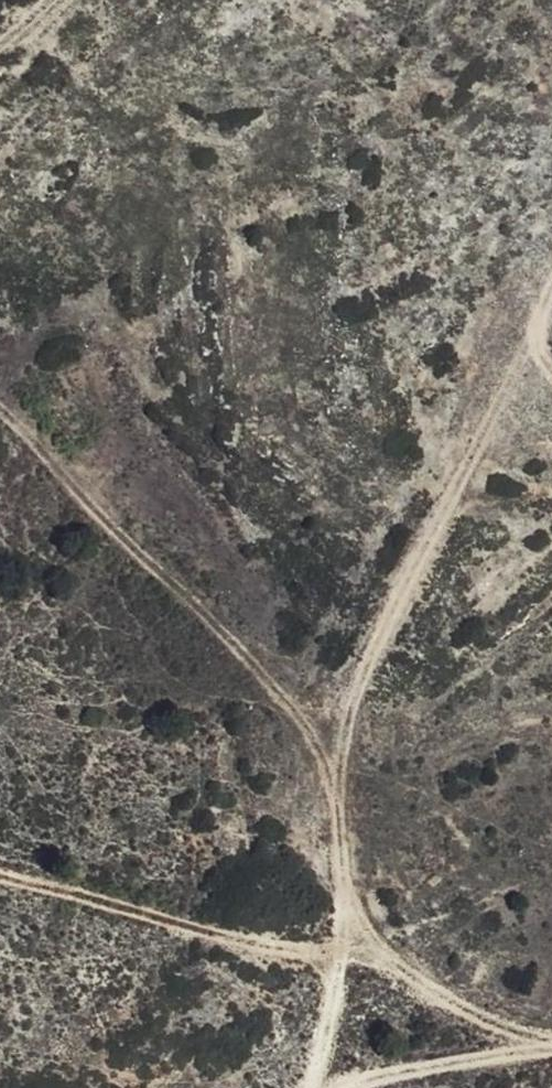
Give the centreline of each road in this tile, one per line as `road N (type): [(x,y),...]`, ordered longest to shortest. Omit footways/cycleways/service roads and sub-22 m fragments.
road 1 (track): [(548,316),(384,638),(353,730),(341,953),(312,1087)]
road 2 (track): [(551,1036),(498,1023),(341,953),(211,933),(0,873)]
road 3 (track): [(0,406),(114,534),(243,649),(319,743),(348,816)]
road 4 (track): [(362,1087),(551,1054)]

